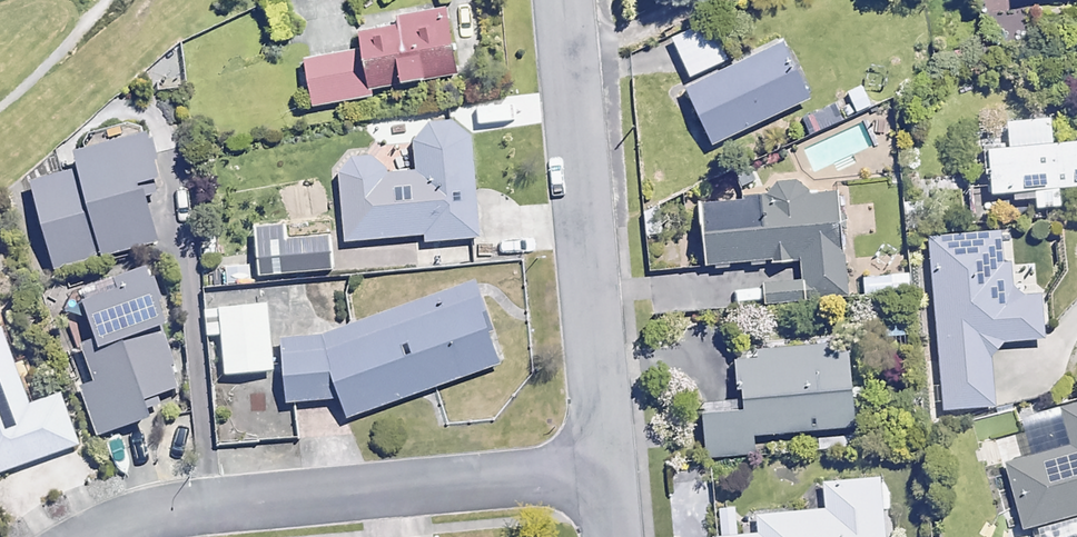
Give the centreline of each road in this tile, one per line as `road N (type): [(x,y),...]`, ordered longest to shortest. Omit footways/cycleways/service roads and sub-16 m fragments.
road 1 (residential): [(86,536),(115,523),(217,504),(595,472)]
road 2 (residential): [(558,0),(595,472)]

